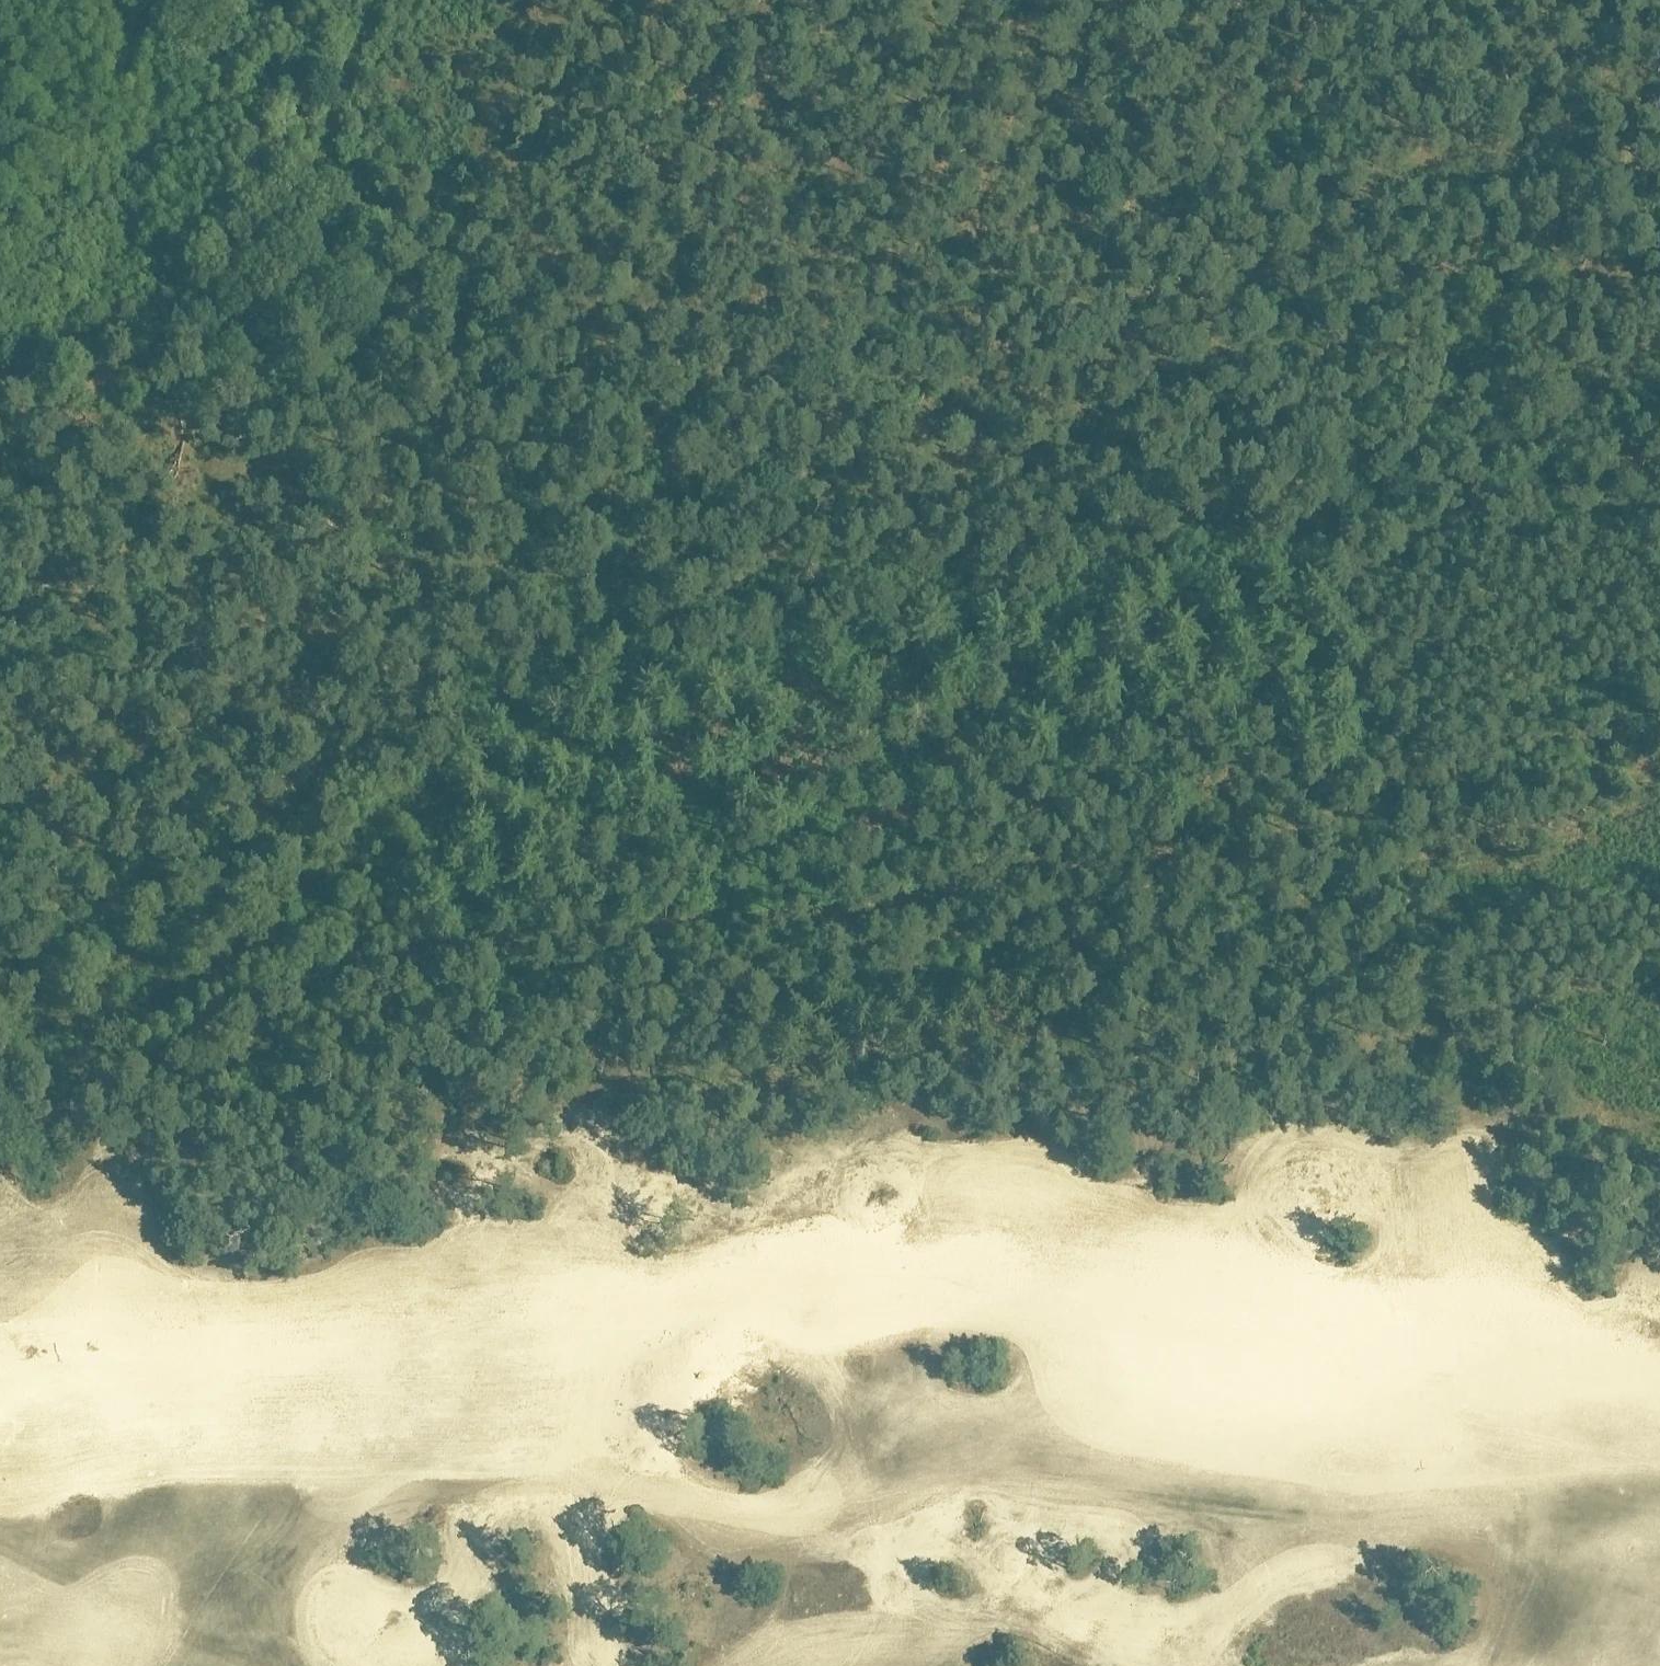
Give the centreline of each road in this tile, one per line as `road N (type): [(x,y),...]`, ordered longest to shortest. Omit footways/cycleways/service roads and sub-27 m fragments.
road 1 (track): [(1659,787),(219,1003),(169,1016),(0,1108)]

